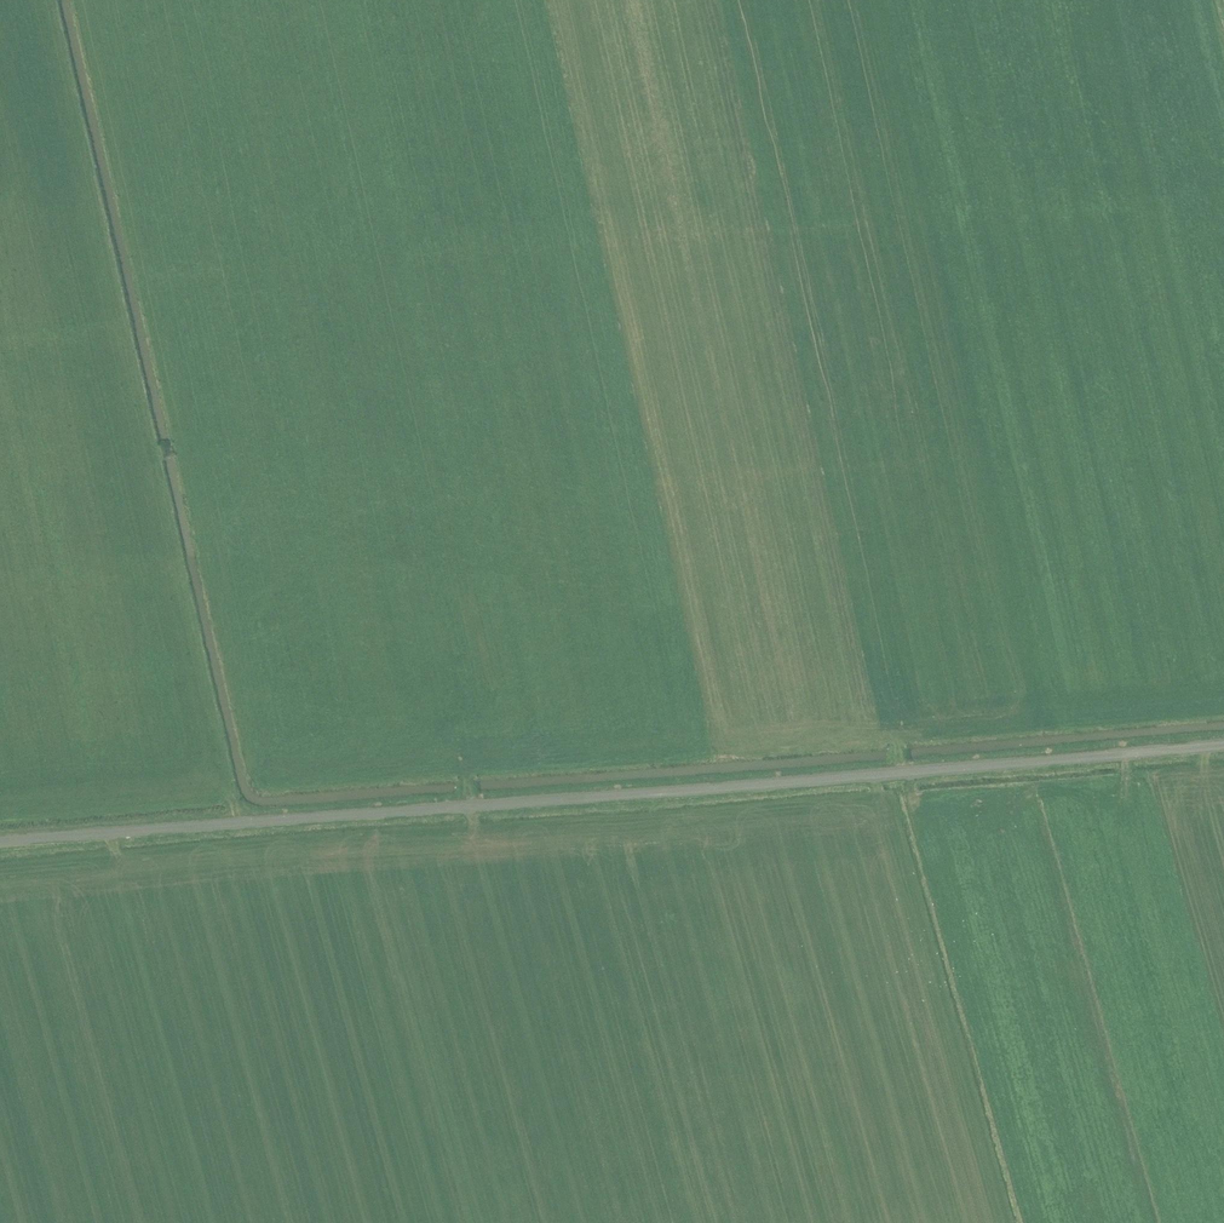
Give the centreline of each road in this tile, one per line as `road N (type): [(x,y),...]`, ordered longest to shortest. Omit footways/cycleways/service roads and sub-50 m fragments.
road 1 (unclassified): [(0,841),(1223,745)]

